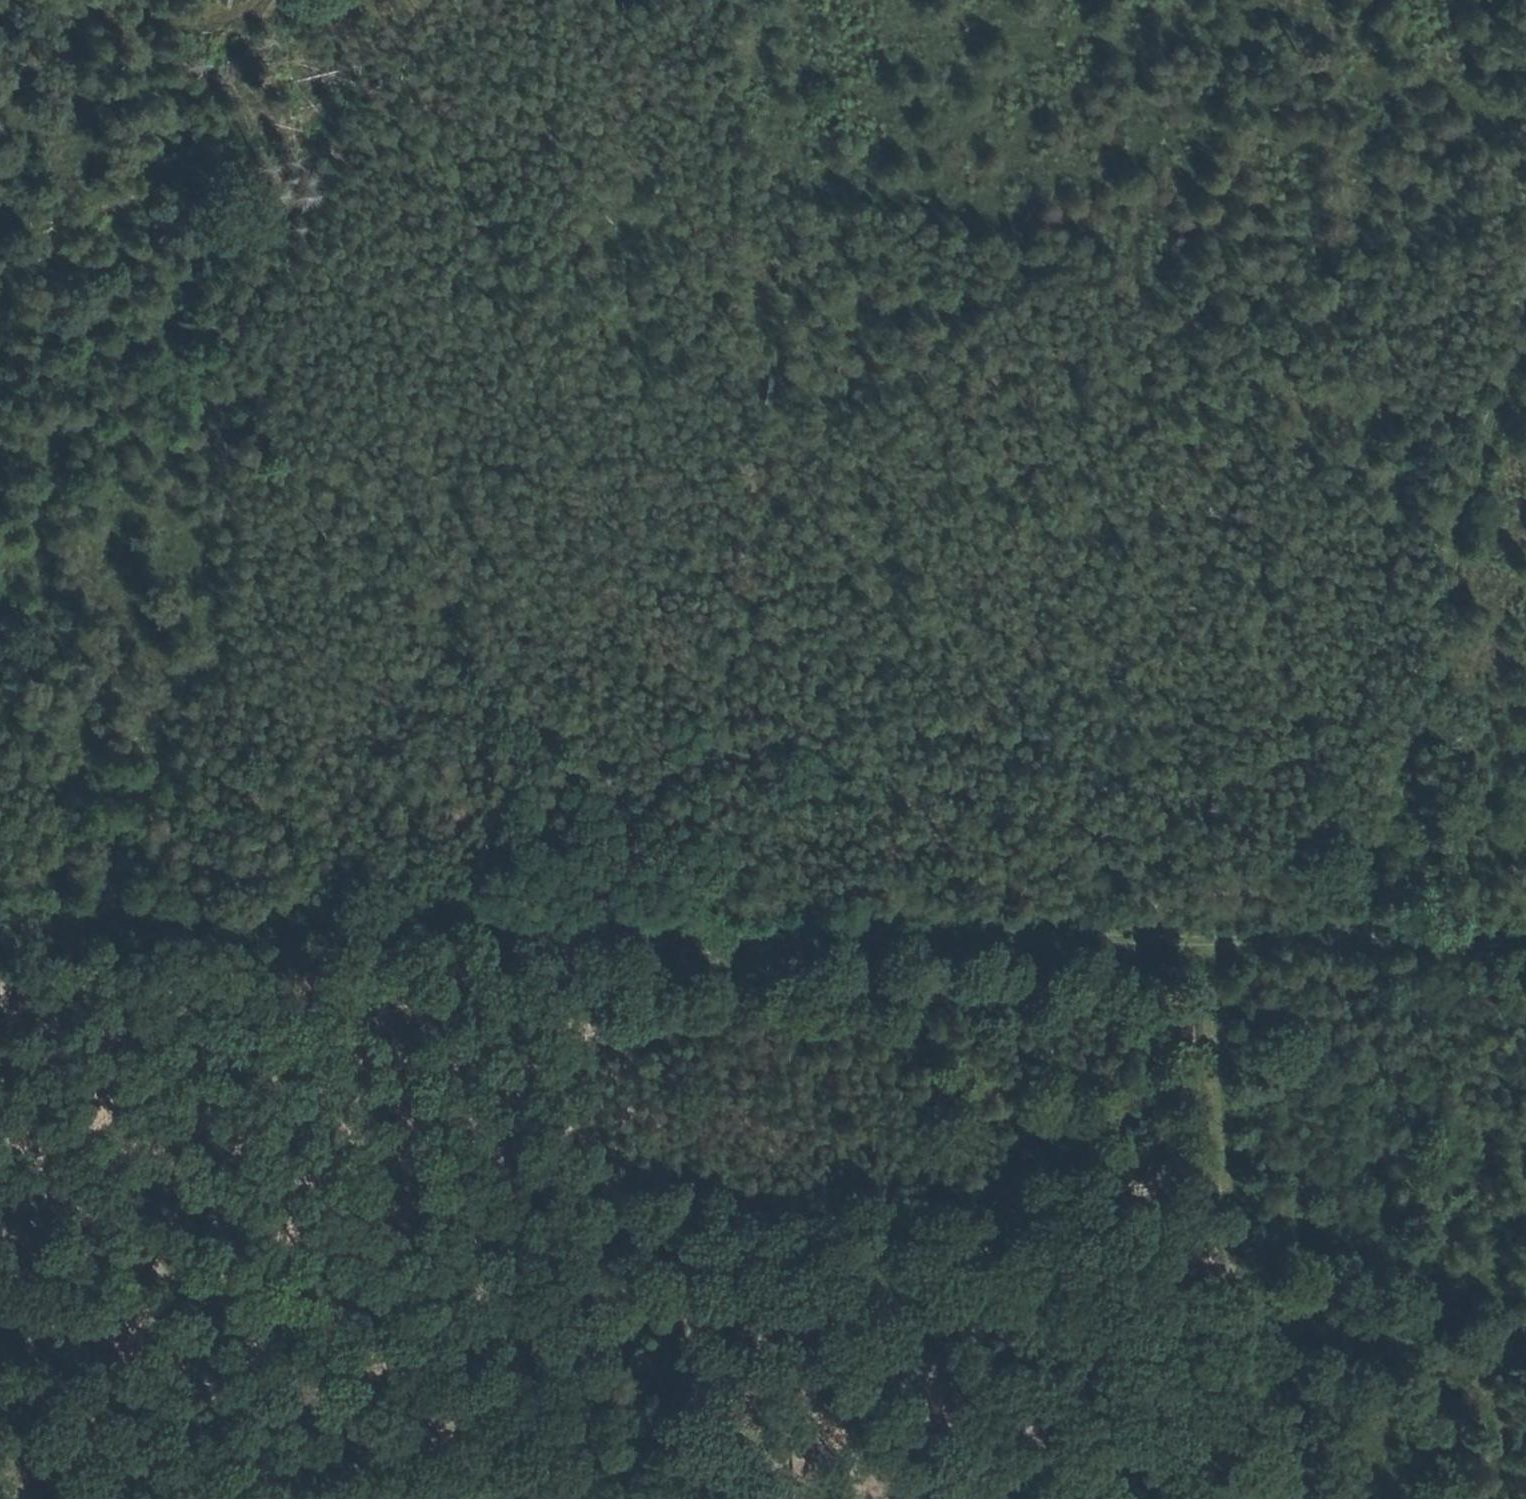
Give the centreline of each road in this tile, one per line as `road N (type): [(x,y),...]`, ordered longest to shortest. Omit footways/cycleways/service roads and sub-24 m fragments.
road 1 (track): [(0,934),(1525,949)]
road 2 (track): [(1358,946),(1525,317)]
road 3 (track): [(1212,945),(1233,1498)]

